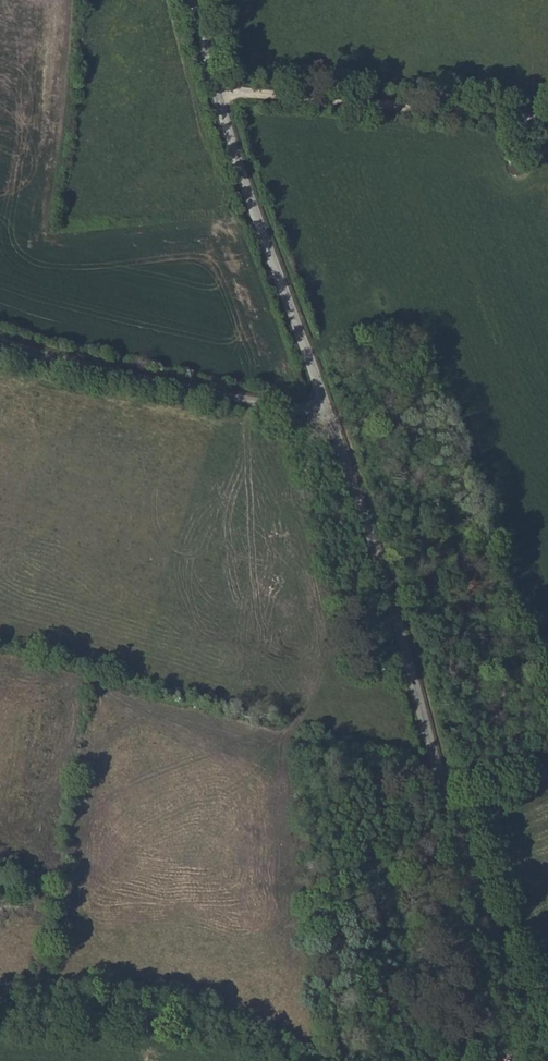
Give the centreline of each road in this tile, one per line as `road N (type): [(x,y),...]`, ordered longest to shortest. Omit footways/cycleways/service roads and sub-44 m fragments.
road 1 (unclassified): [(544,1060),(443,792),(327,405)]
road 2 (unclassified): [(327,405),(254,221),(192,0)]
road 3 (unclassified): [(0,341),(58,362),(292,407),(327,405)]
road 4 (track): [(215,90),(547,121)]
road 5 (track): [(258,1060),(92,1022),(0,1022)]

